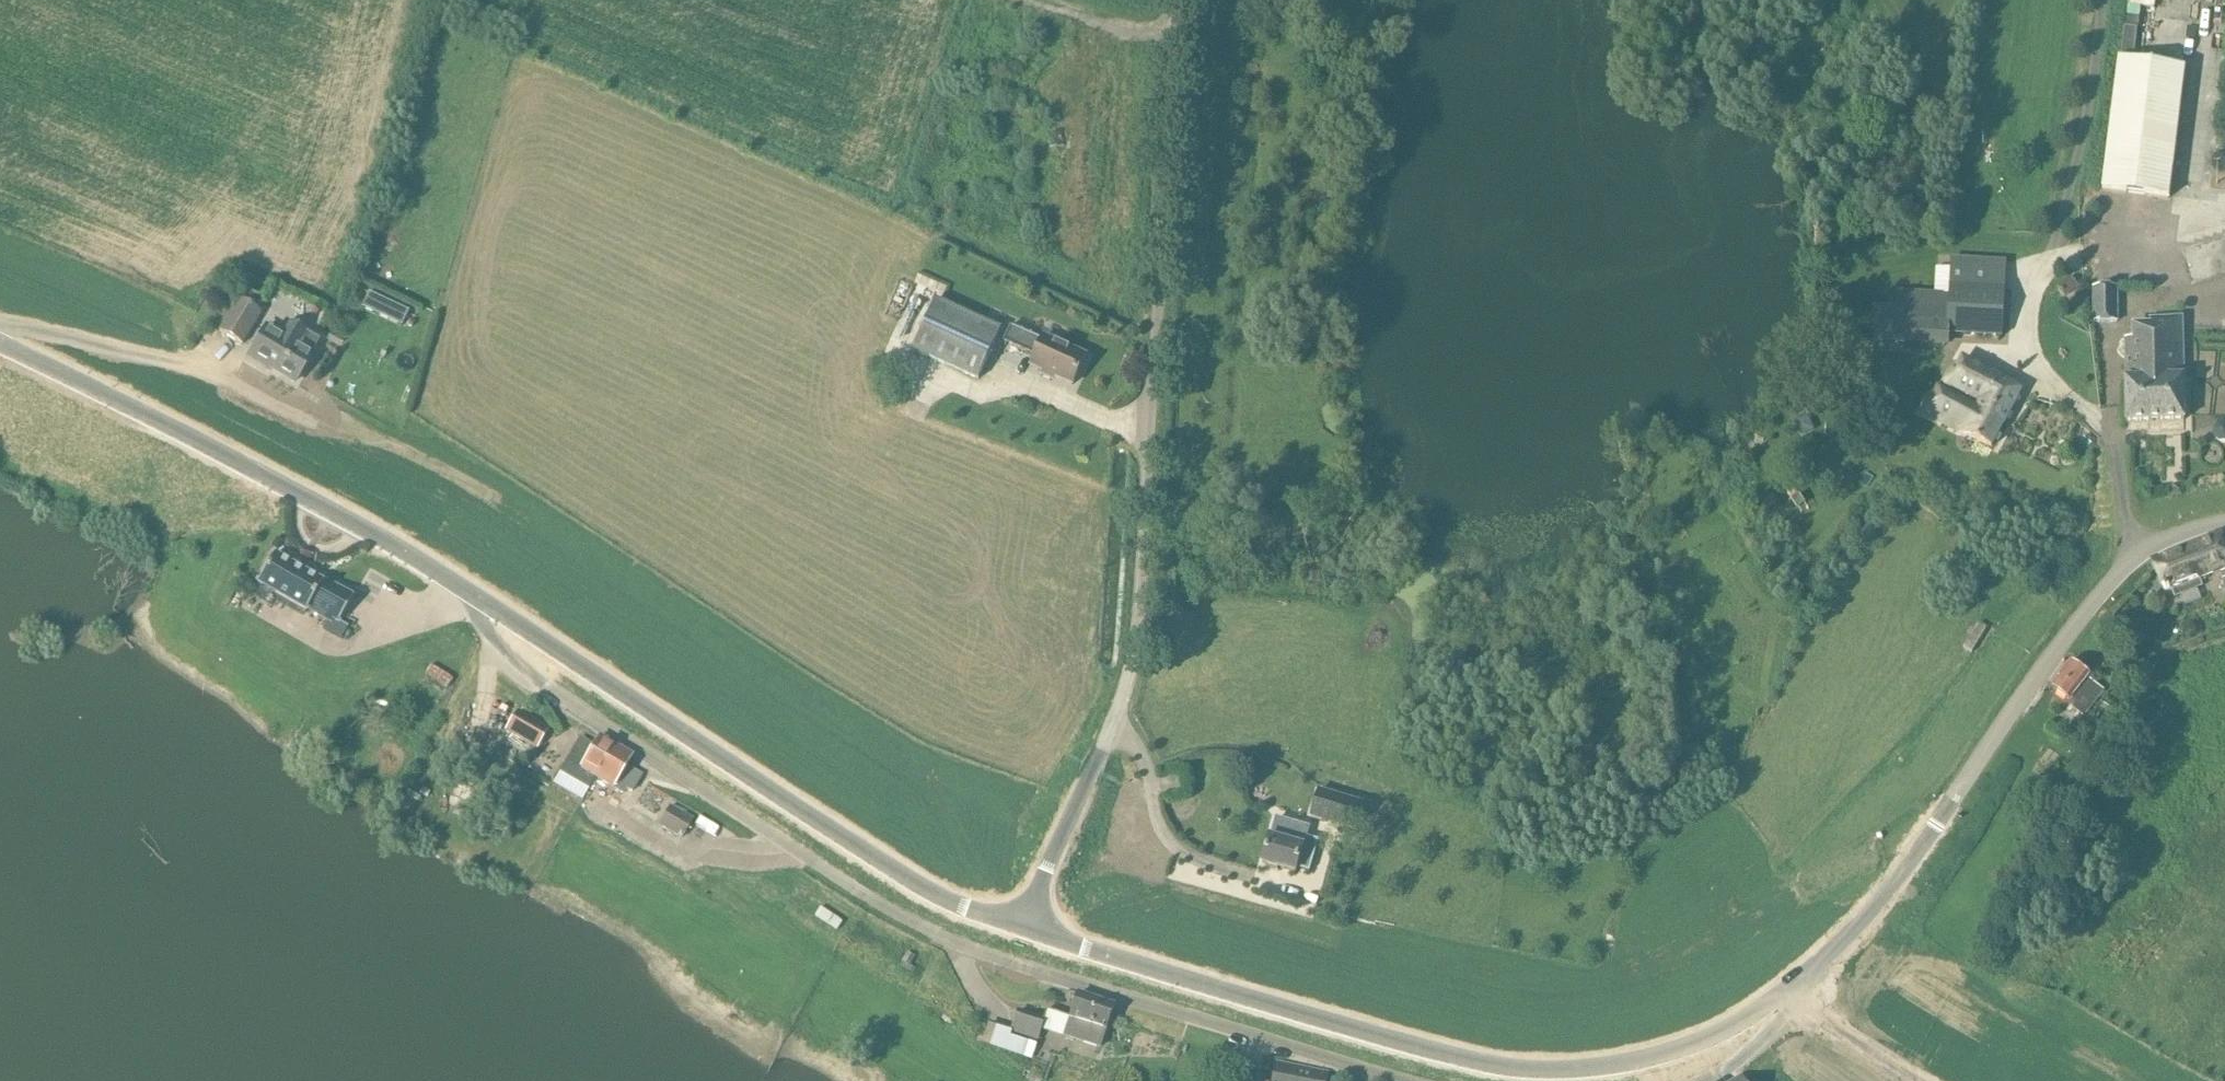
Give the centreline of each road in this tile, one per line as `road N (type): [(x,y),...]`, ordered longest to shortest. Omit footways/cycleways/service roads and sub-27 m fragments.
road 1 (unclassified): [(1412,1080),(927,930),(536,680),(490,632),(475,598)]
road 2 (unclassified): [(1027,928),(1130,682),(1143,584),(1179,0)]
road 3 (unclassified): [(1786,991),(1673,1054),(1587,1073),(1535,1072),(1298,1014),(1027,928)]
road 4 (unclassified): [(1027,928),(879,861),(475,598)]
road 5 (unclassified): [(475,598),(311,501),(0,346)]
road 6 (unclassified): [(2224,520),(2136,556),(2092,600),(1947,808)]
road 7 (unclassified): [(1786,991),(1885,899),(1947,808)]
road 8 (track): [(1919,1080),(1786,991)]
road 9 (unclassified): [(1786,991),(1779,1018),(1761,1040),(1702,1080)]

